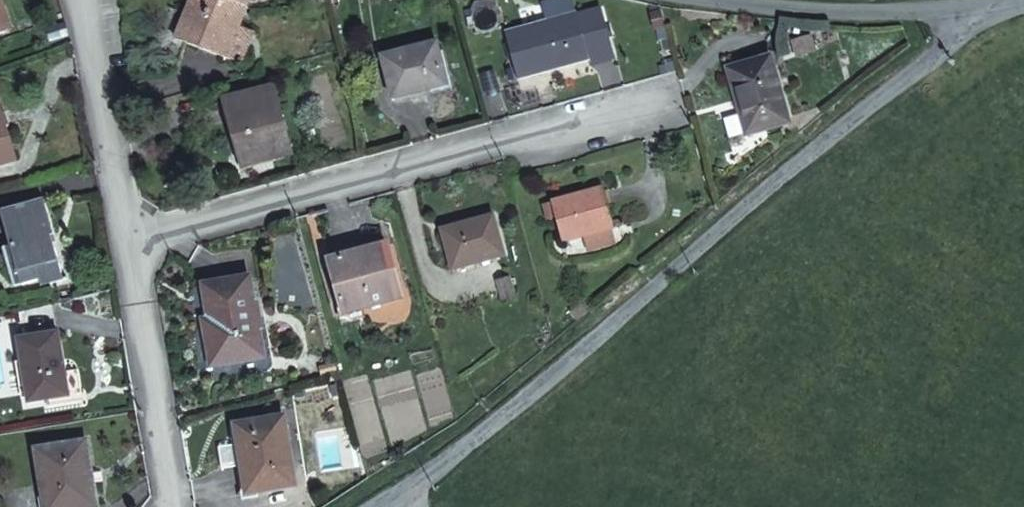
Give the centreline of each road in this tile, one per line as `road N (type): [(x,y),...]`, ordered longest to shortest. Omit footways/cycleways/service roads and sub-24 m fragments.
road 1 (residential): [(372,506),(986,0)]
road 2 (unclassified): [(976,0),(846,7),(777,0)]

